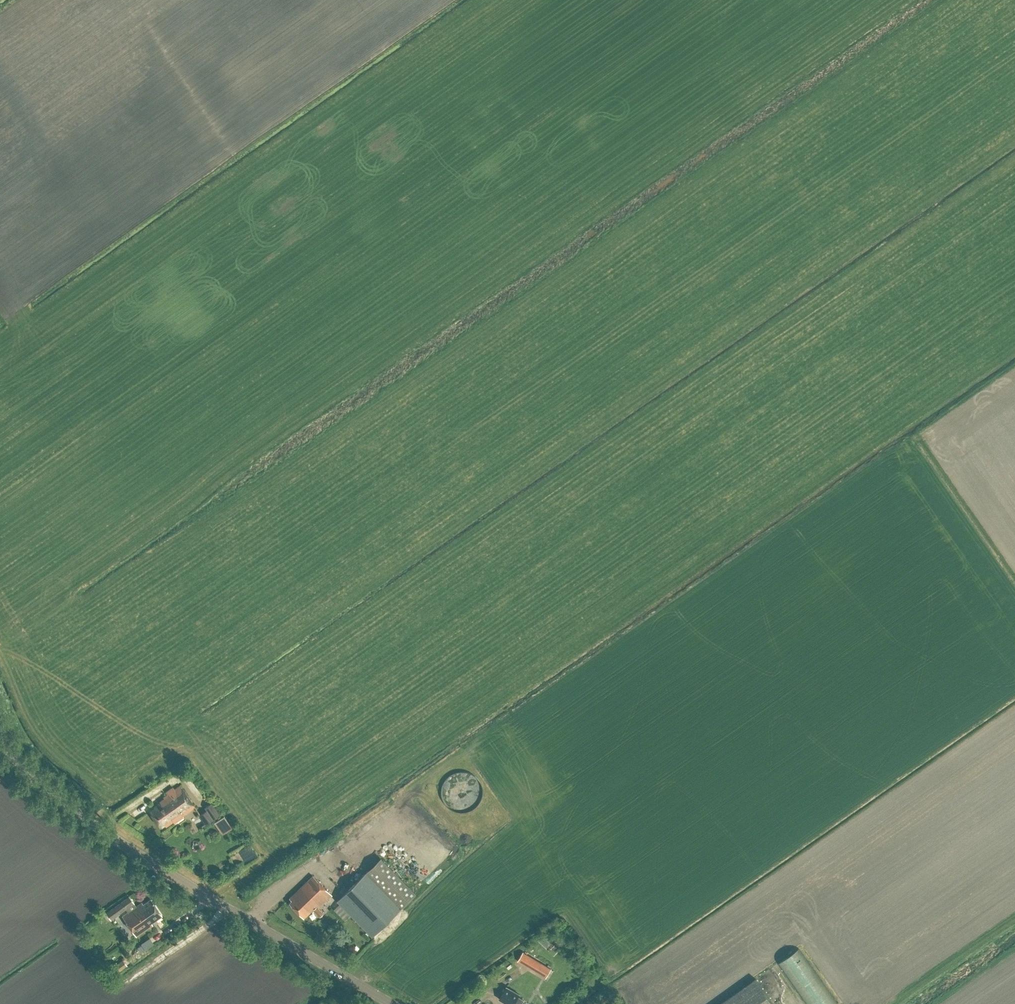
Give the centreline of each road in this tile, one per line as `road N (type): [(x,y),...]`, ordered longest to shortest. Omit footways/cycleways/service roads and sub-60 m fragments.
road 1 (track): [(1014,339),(390,772)]
road 2 (tertiary): [(393,1003),(68,806),(18,761),(0,730)]

